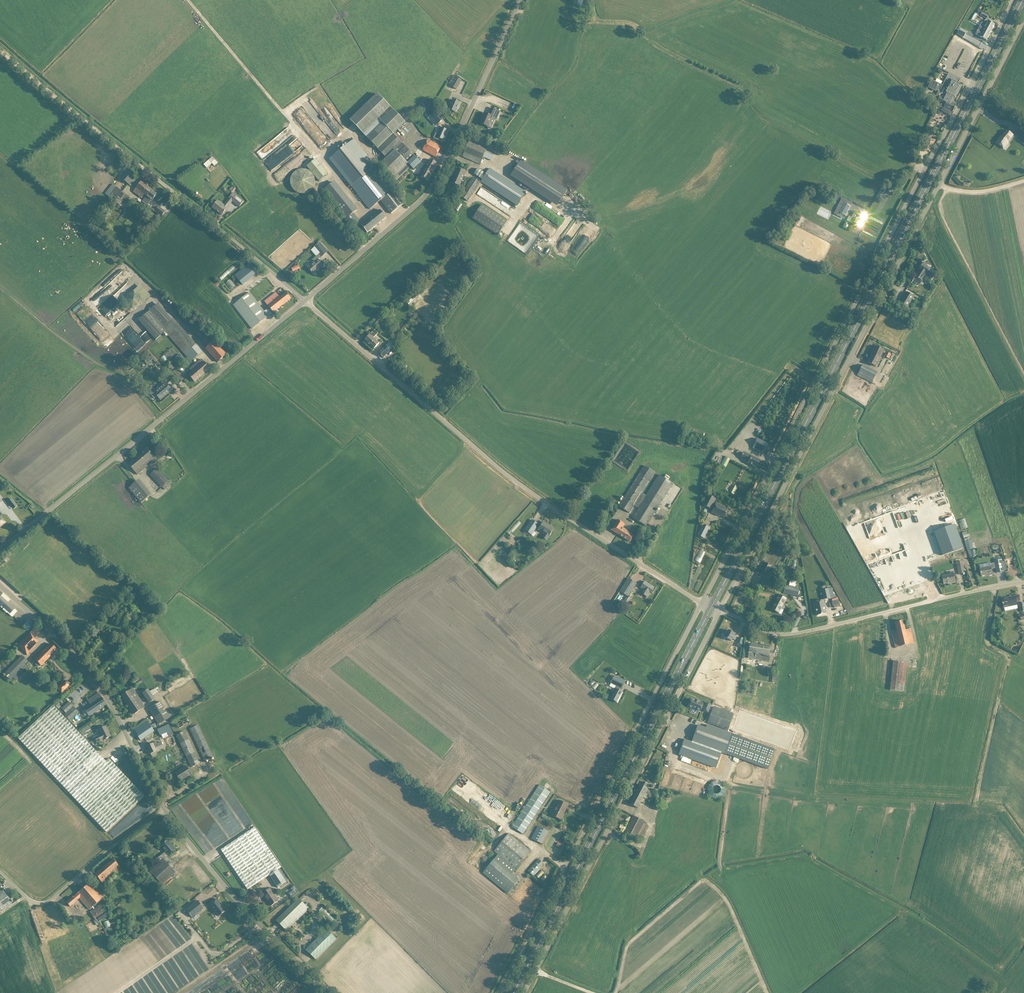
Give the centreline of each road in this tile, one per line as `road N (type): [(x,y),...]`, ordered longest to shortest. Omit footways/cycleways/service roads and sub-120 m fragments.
road 1 (primary): [(712,608),(1022,0)]
road 2 (unclassified): [(702,603),(1013,0)]
road 3 (unclassified): [(720,611),(1023,19)]
road 4 (unclassified): [(702,603),(506,476),(308,302)]
road 5 (unclassified): [(502,992),(702,603)]
road 6 (primary): [(514,992),(712,608)]
road 7 (unclassified): [(524,992),(720,611)]
road 8 (unclassified): [(308,302),(0,548)]
road 9 (unclassified): [(308,302),(441,180),(523,0)]
road 10 (unclassified): [(720,611),(775,635),(795,634),(1023,583)]
road 11 (unclassified): [(164,809),(91,675),(0,584)]
road 12 (unclassified): [(327,992),(164,809)]
road 13 (unclassified): [(308,302),(146,170)]
road 14 (unclassified): [(164,809),(44,902),(0,874)]
road 15 (track): [(0,48),(146,170)]

